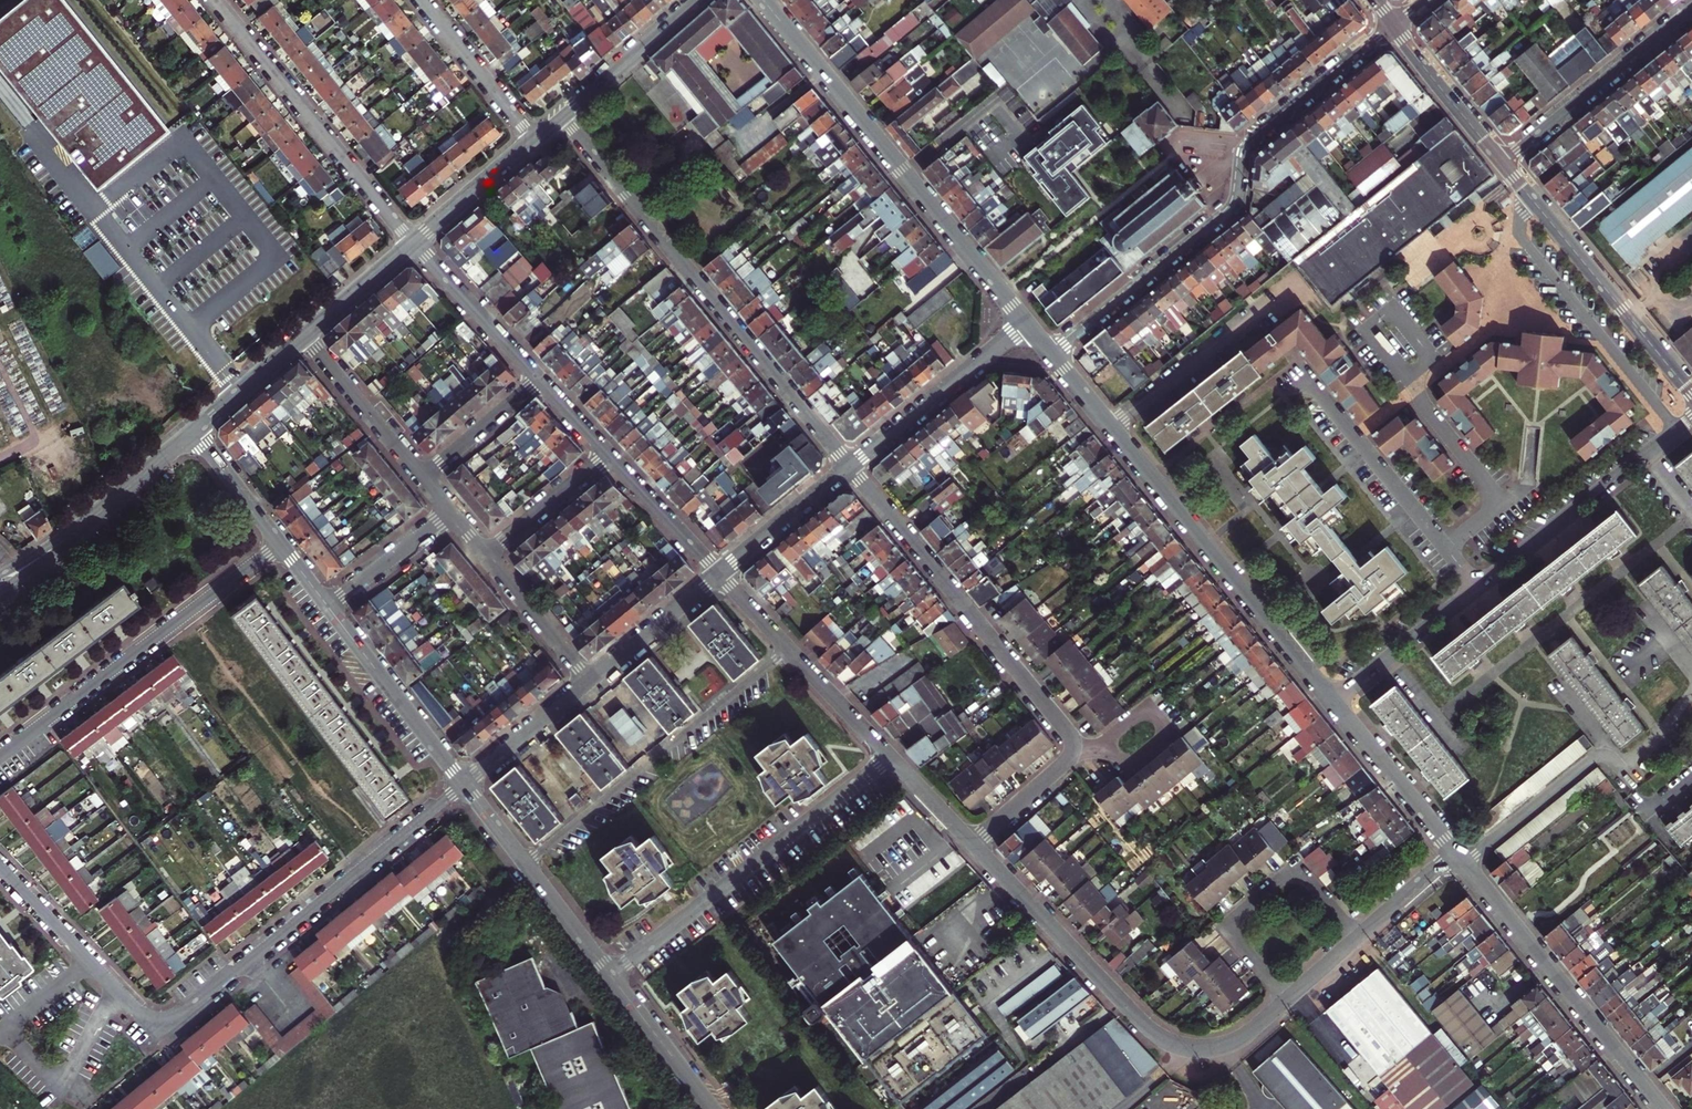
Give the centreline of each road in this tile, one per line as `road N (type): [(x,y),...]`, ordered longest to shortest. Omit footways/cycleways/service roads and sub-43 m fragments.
road 1 (residential): [(0,867),(143,1015),(167,1022),(464,784)]
road 2 (residential): [(849,467),(1073,740),(1061,767),(972,842)]
road 3 (residential): [(1052,352),(1226,212),(1236,197),(1245,145),(1395,23)]
road 4 (residential): [(1691,417),(1332,698)]
road 5 (residential): [(562,118),(849,467)]
road 6 (residential): [(1052,352),(1332,698)]
road 7 (residential): [(764,0),(1026,322)]
road 8 (residential): [(1287,1000),(1221,1045),(1167,1040),(972,842)]
road 9 (residential): [(611,974),(893,758)]
road 10 (residential): [(281,544),(0,758)]
road 11 (residential): [(1455,852),(1663,1108)]
road 12 (residential): [(218,0),(414,243)]
road 13 (tertiary): [(1503,162),(1691,394)]
road 14 (residential): [(1287,1000),(1235,938),(1239,914),(1295,874),(1357,937)]
road 15 (tertiary): [(0,584),(195,430)]
road 16 (residential): [(1691,11),(1503,162)]
road 17 (residential): [(1026,322),(849,467)]
road 18 (residential): [(329,606),(464,784)]
road 19 (residential): [(1332,698),(1455,852)]
road 20 (residential): [(414,243),(539,380)]
road 21 (residential): [(422,477),(305,337)]
road 22 (tertiary): [(562,118),(698,0)]
road 23 (residential): [(423,0),(535,140)]
road 24 (tertiary): [(1395,23),(1503,162)]
road 25 (residential): [(788,648),(657,757)]
road 26 (residential): [(657,757),(526,864)]
road 27 (residential): [(611,974),(713,1108)]
road 28 (residential): [(849,467),(719,574)]
road 29 (residential): [(593,678),(464,784)]
road 30 (residential): [(593,678),(485,554)]
road 31 (residential): [(608,454),(719,574)]
road 32 (residential): [(719,574),(593,678)]
road 33 (tertiary): [(414,243),(535,140)]
road 34 (residential): [(608,454),(485,554)]
road 35 (residential): [(451,512),(329,606)]
road 36 (residential): [(893,758),(788,648)]
road 37 (residential): [(539,380),(422,477)]
road 38 (tertiary): [(195,430),(305,337)]
road 39 (tertiary): [(305,337),(414,243)]
road 40 (residential): [(195,430),(281,544)]
road 41 (residential): [(526,864),(611,974)]
road 42 (residential): [(1455,852),(1357,937)]

